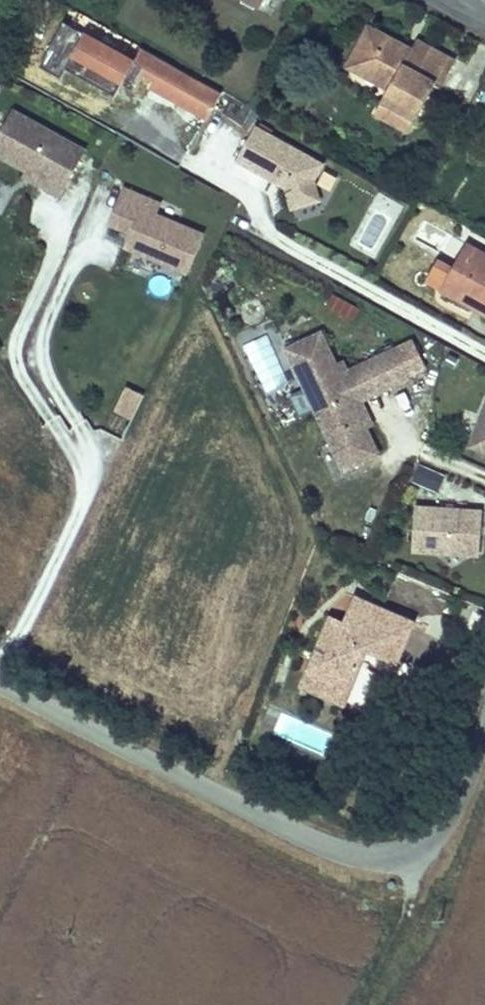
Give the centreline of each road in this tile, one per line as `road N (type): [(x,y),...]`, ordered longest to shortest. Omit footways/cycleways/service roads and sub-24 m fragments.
road 1 (residential): [(0,678),(422,878),(484,721)]

